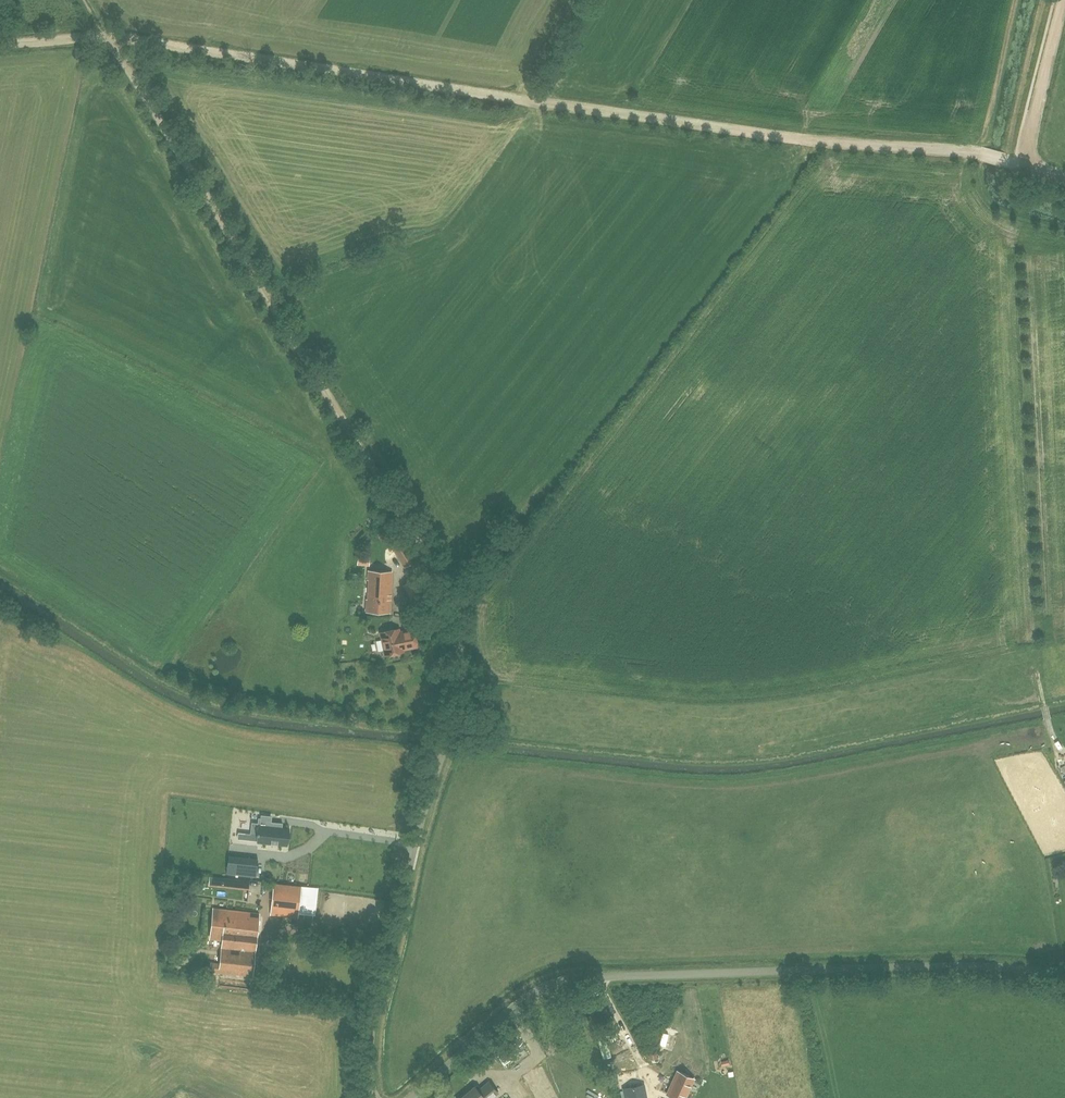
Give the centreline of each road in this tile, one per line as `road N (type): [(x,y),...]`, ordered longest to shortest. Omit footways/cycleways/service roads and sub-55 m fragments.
road 1 (track): [(1006,160),(743,132),(115,38)]
road 2 (unclassified): [(409,1097),(533,994),(560,981),(993,967),(1064,974)]
road 3 (track): [(115,38),(426,553)]
road 4 (unclassified): [(373,1097),(384,950),(410,838),(464,684),(449,591),(426,553)]
road 5 (track): [(1029,166),(1027,146),(1061,0)]

